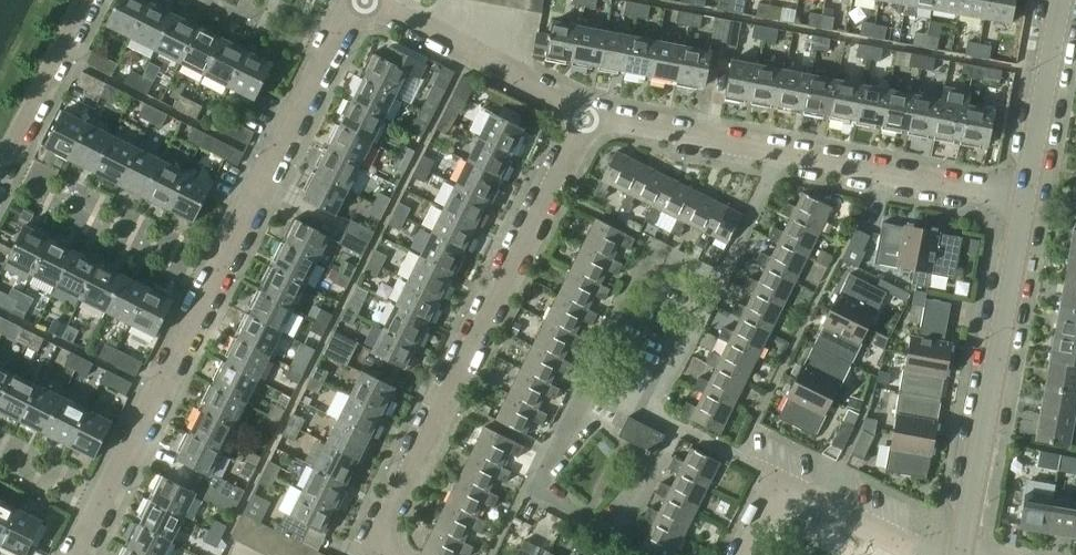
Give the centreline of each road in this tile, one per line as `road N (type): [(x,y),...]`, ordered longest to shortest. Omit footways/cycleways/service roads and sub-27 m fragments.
road 1 (residential): [(76,554),(360,0)]
road 2 (residential): [(696,286),(646,258),(537,494),(625,530),(676,432),(655,391)]
road 3 (residential): [(387,554),(375,541),(588,117)]
road 4 (unclassified): [(961,554),(1024,207)]
road 5 (residential): [(938,554),(770,478),(732,554)]
road 6 (residential): [(1024,207),(774,162)]
road 7 (residential): [(588,117),(363,0)]
road 8 (unclassified): [(1024,207),(1061,0)]
road 9 (residential): [(774,162),(588,117)]
road 10 (residential): [(0,169),(84,0)]
road 11 (residential): [(696,286),(734,261),(774,162)]

